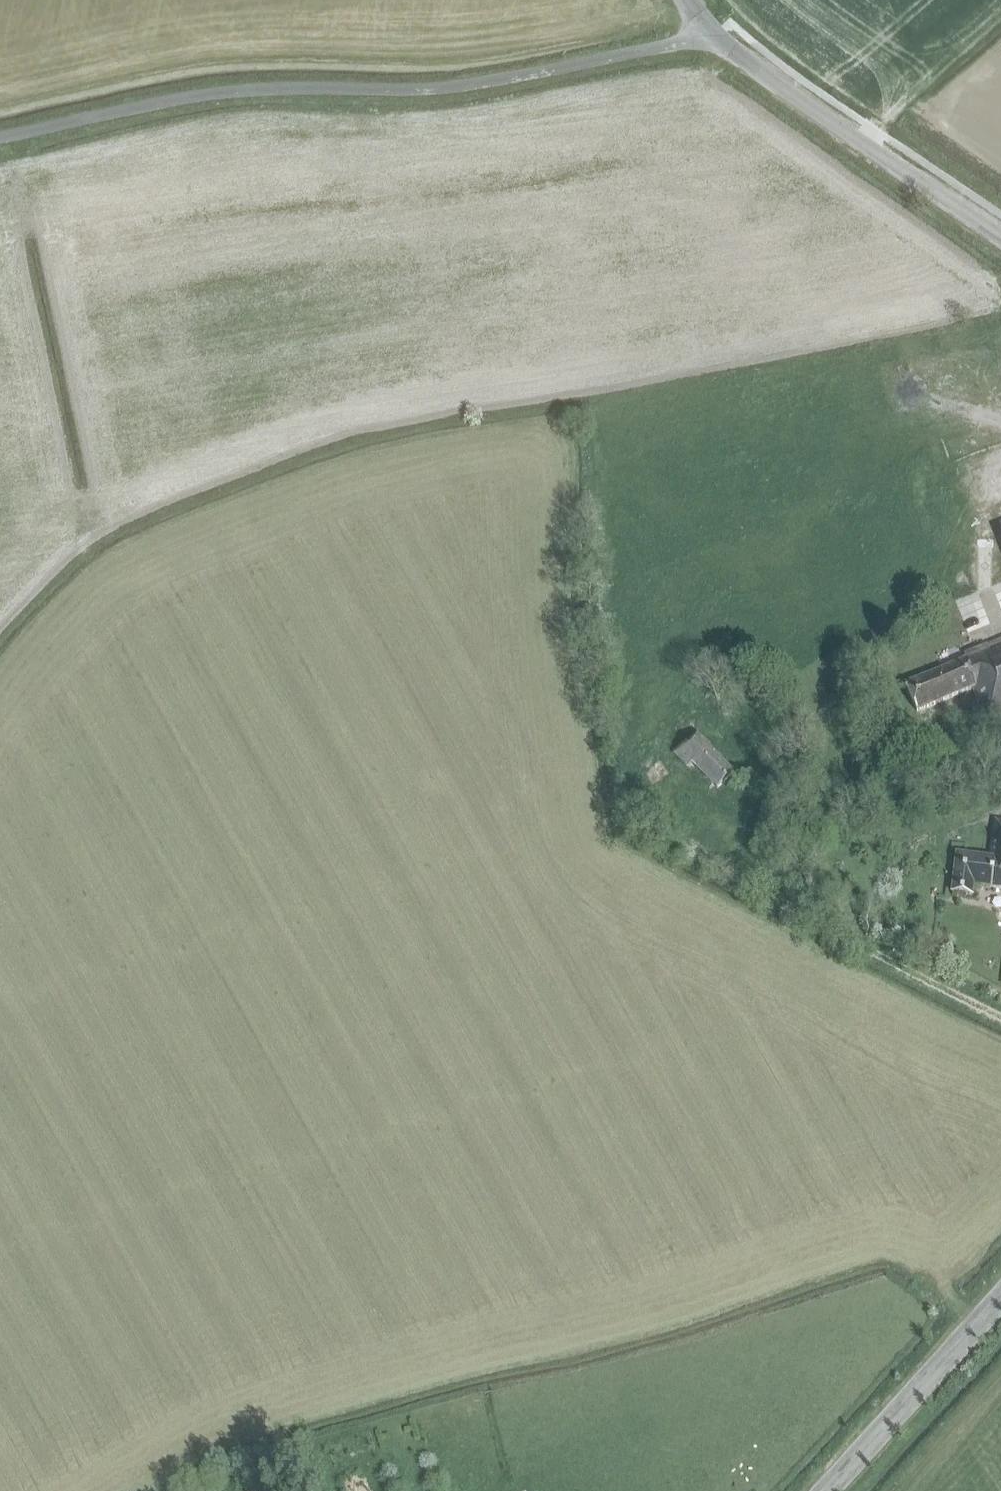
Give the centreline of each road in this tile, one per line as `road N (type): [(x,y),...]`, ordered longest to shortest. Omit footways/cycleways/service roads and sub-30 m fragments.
road 1 (unclassified): [(0,137),(211,95),(480,82),(711,33)]
road 2 (tertiary): [(1000,237),(711,33)]
road 3 (tertiary): [(829,1490),(1000,1298)]

